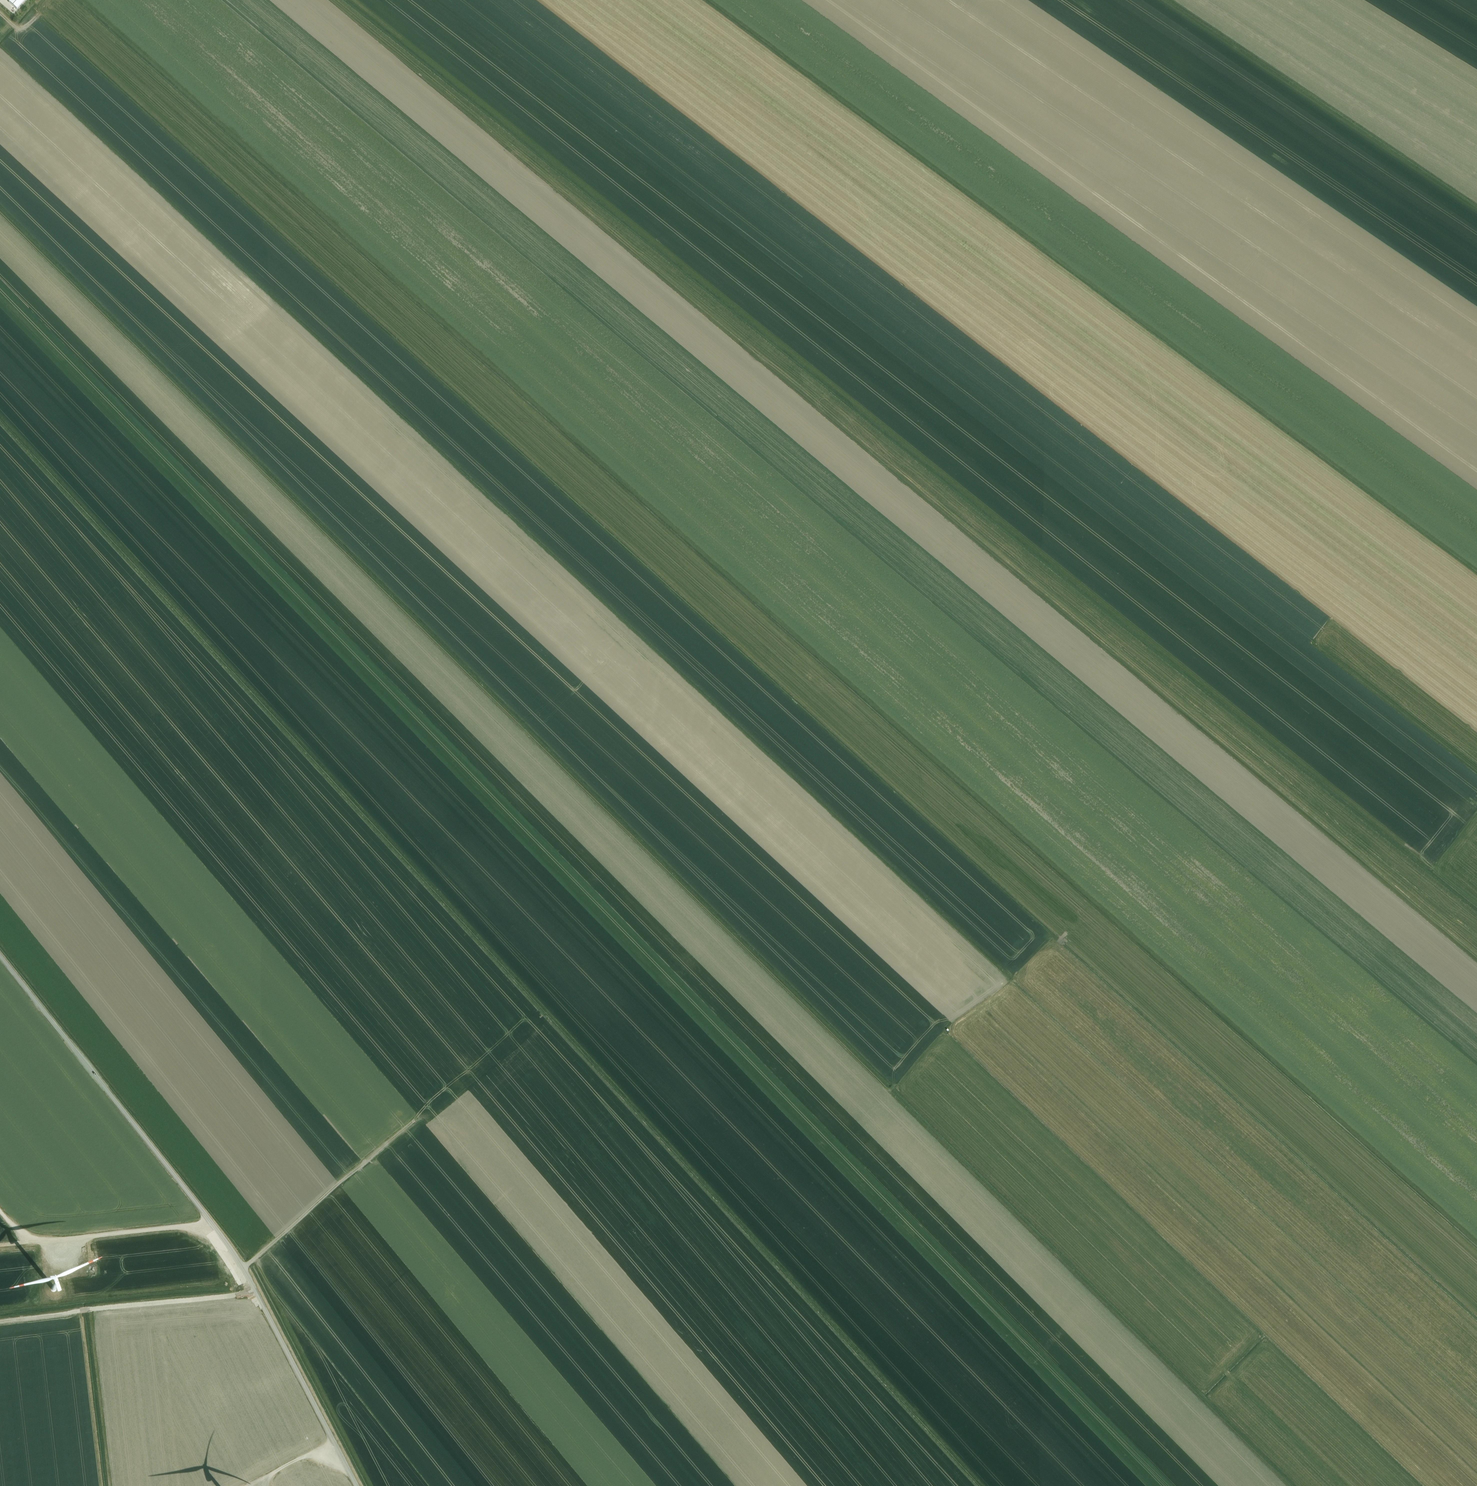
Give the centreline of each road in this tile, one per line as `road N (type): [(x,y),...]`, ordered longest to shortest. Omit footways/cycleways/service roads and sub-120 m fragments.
road 1 (unclassified): [(357,1485),(239,1262),(0,953)]
road 2 (track): [(213,1224),(0,1245)]

